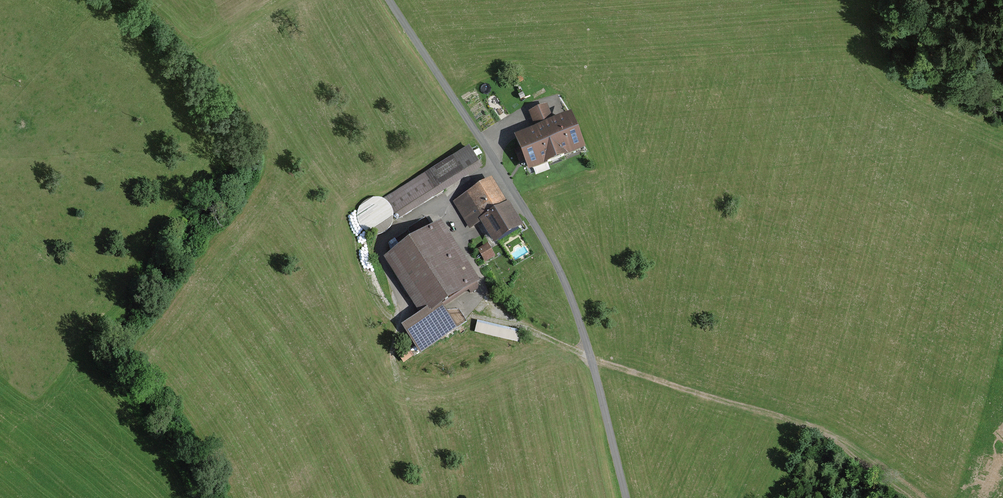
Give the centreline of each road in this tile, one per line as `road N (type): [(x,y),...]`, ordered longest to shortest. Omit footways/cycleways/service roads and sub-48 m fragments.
road 1 (unclassified): [(626,497),(592,359),(564,281),(390,0)]
road 2 (track): [(820,431),(535,333),(487,301),(484,277),(439,203)]
road 3 (track): [(499,169),(383,246),(401,313),(394,367),(422,497)]

